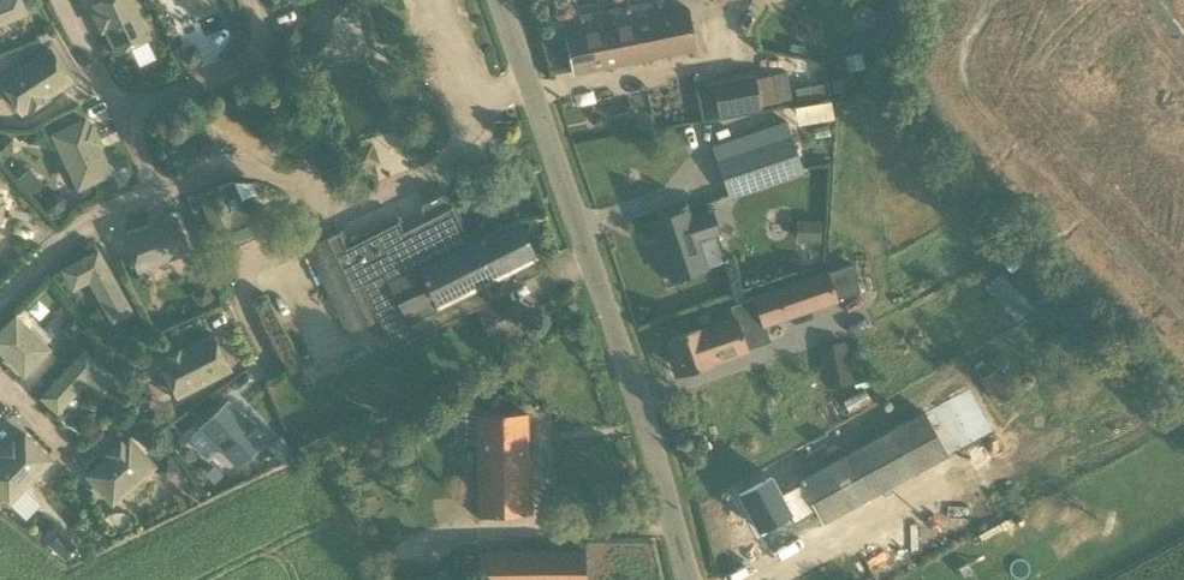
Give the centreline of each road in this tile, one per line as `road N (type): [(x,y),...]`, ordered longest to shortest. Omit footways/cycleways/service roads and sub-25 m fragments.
road 1 (unclassified): [(690,579),(612,306),(501,0)]

